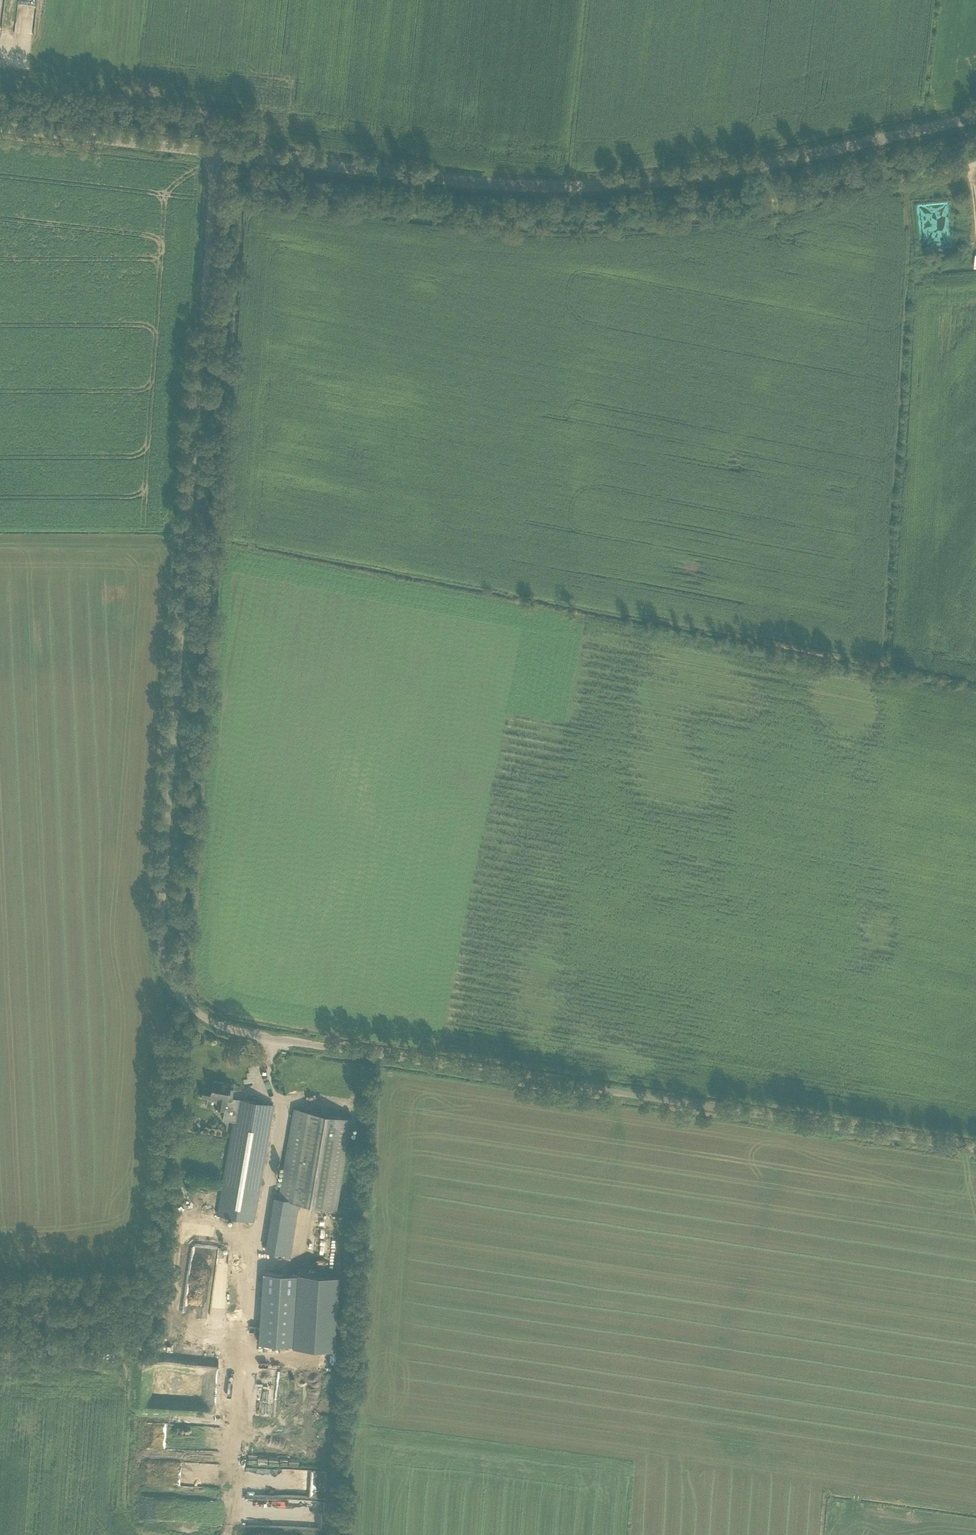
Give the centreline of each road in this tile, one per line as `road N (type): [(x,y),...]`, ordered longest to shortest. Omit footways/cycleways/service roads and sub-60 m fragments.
road 1 (unclassified): [(975,1150),(272,1038),(224,1027),(179,994),(161,941),(213,152)]
road 2 (tertiary): [(213,152),(518,187),(613,185),(721,174),(975,118)]
road 3 (tertiary): [(0,127),(213,152)]
road 4 (track): [(0,1322),(171,1318),(172,1296)]

